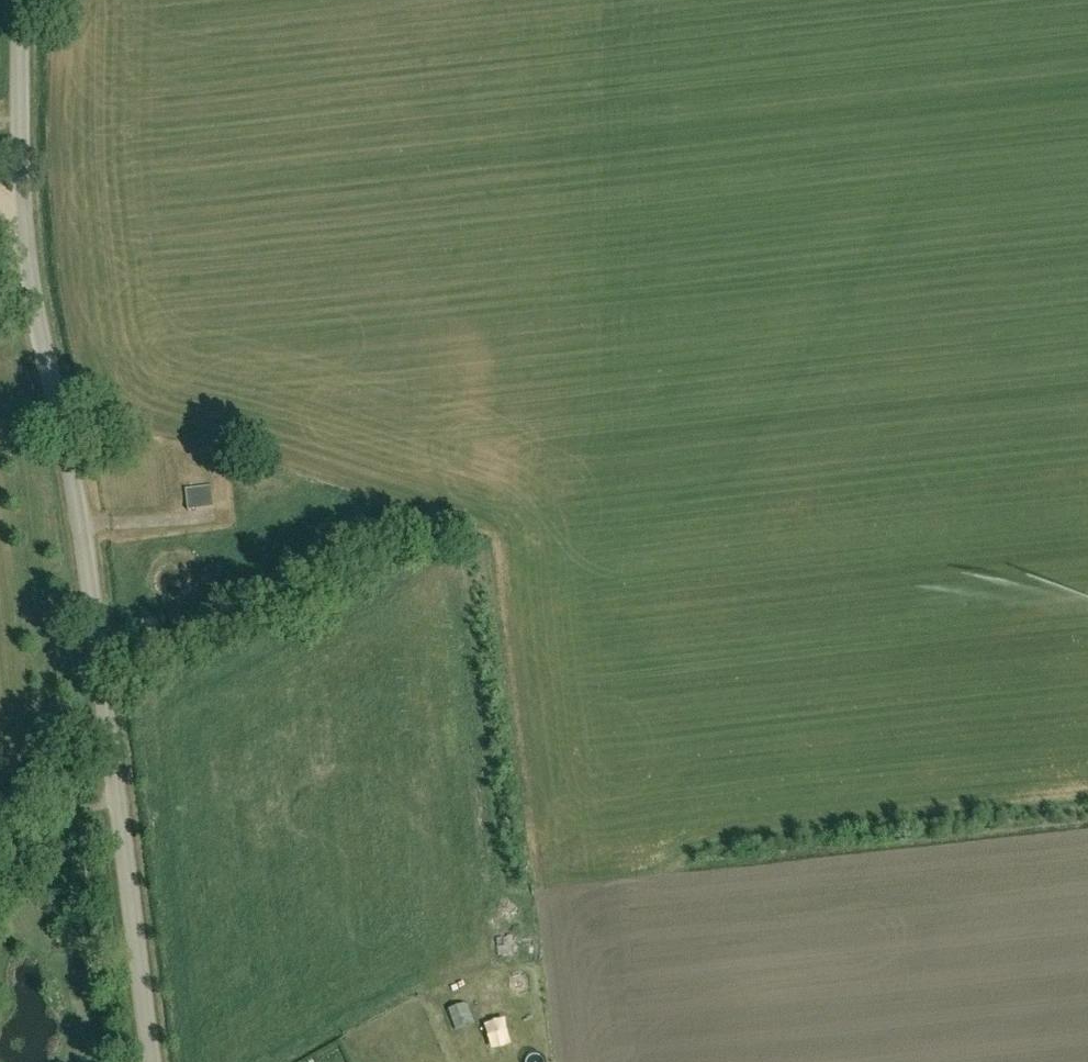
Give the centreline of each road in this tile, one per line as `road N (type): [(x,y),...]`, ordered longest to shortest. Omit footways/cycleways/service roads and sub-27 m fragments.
road 1 (unclassified): [(153,1061),(103,658),(27,226),(25,0)]

